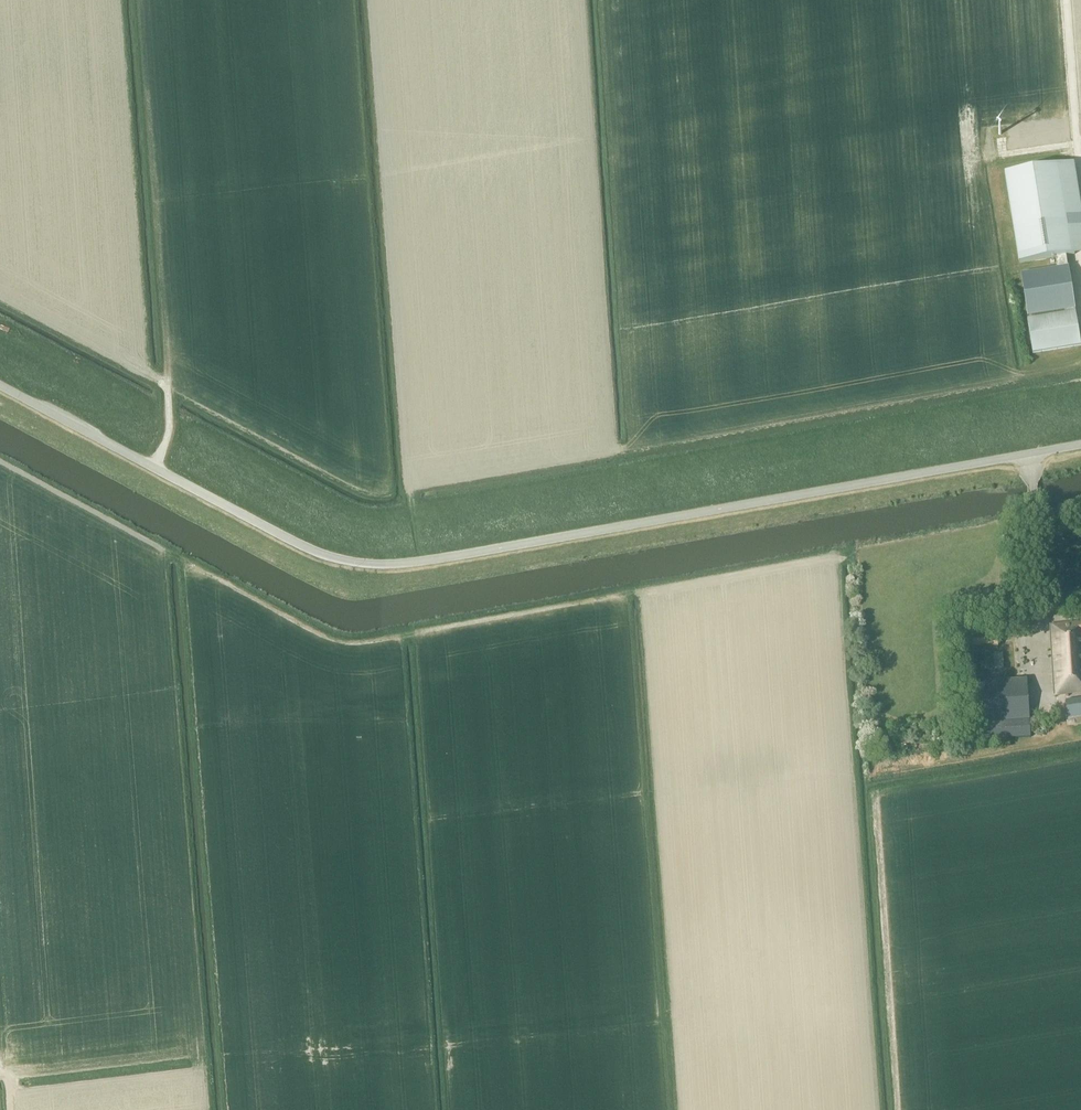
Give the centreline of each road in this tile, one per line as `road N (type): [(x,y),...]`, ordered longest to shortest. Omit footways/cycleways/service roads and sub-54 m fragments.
road 1 (unclassified): [(1080,445),(371,564),(306,548),(0,386)]

